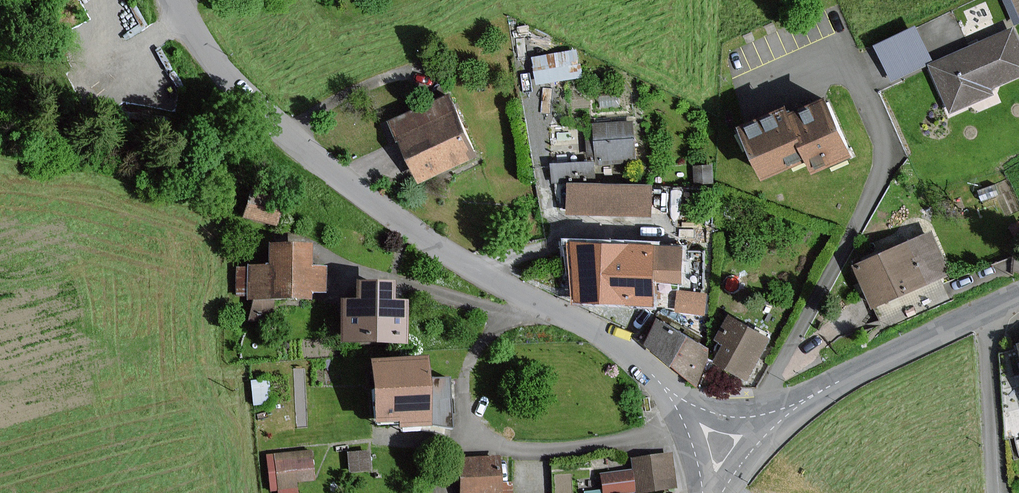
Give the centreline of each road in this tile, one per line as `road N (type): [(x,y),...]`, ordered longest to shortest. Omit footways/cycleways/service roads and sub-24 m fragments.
road 1 (residential): [(722,453),(630,354),(458,262),(299,149),(223,73),(176,0)]
road 2 (residential): [(755,427),(757,409),(882,167),(885,141),(838,45)]
road 3 (residential): [(755,427),(984,310)]
road 4 (residential): [(984,310),(997,492)]

